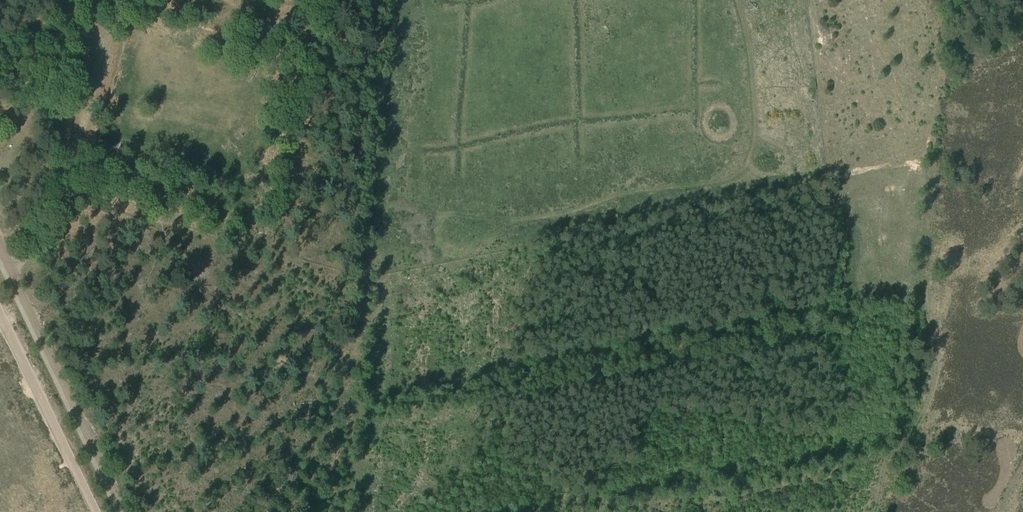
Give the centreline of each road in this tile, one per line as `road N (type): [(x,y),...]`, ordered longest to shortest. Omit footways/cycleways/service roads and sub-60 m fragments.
road 1 (track): [(69,174),(135,201),(244,220),(271,198),(297,93)]
road 2 (track): [(123,511),(14,279)]
road 3 (track): [(93,511),(0,319)]
road 4 (track): [(834,166),(817,0)]

